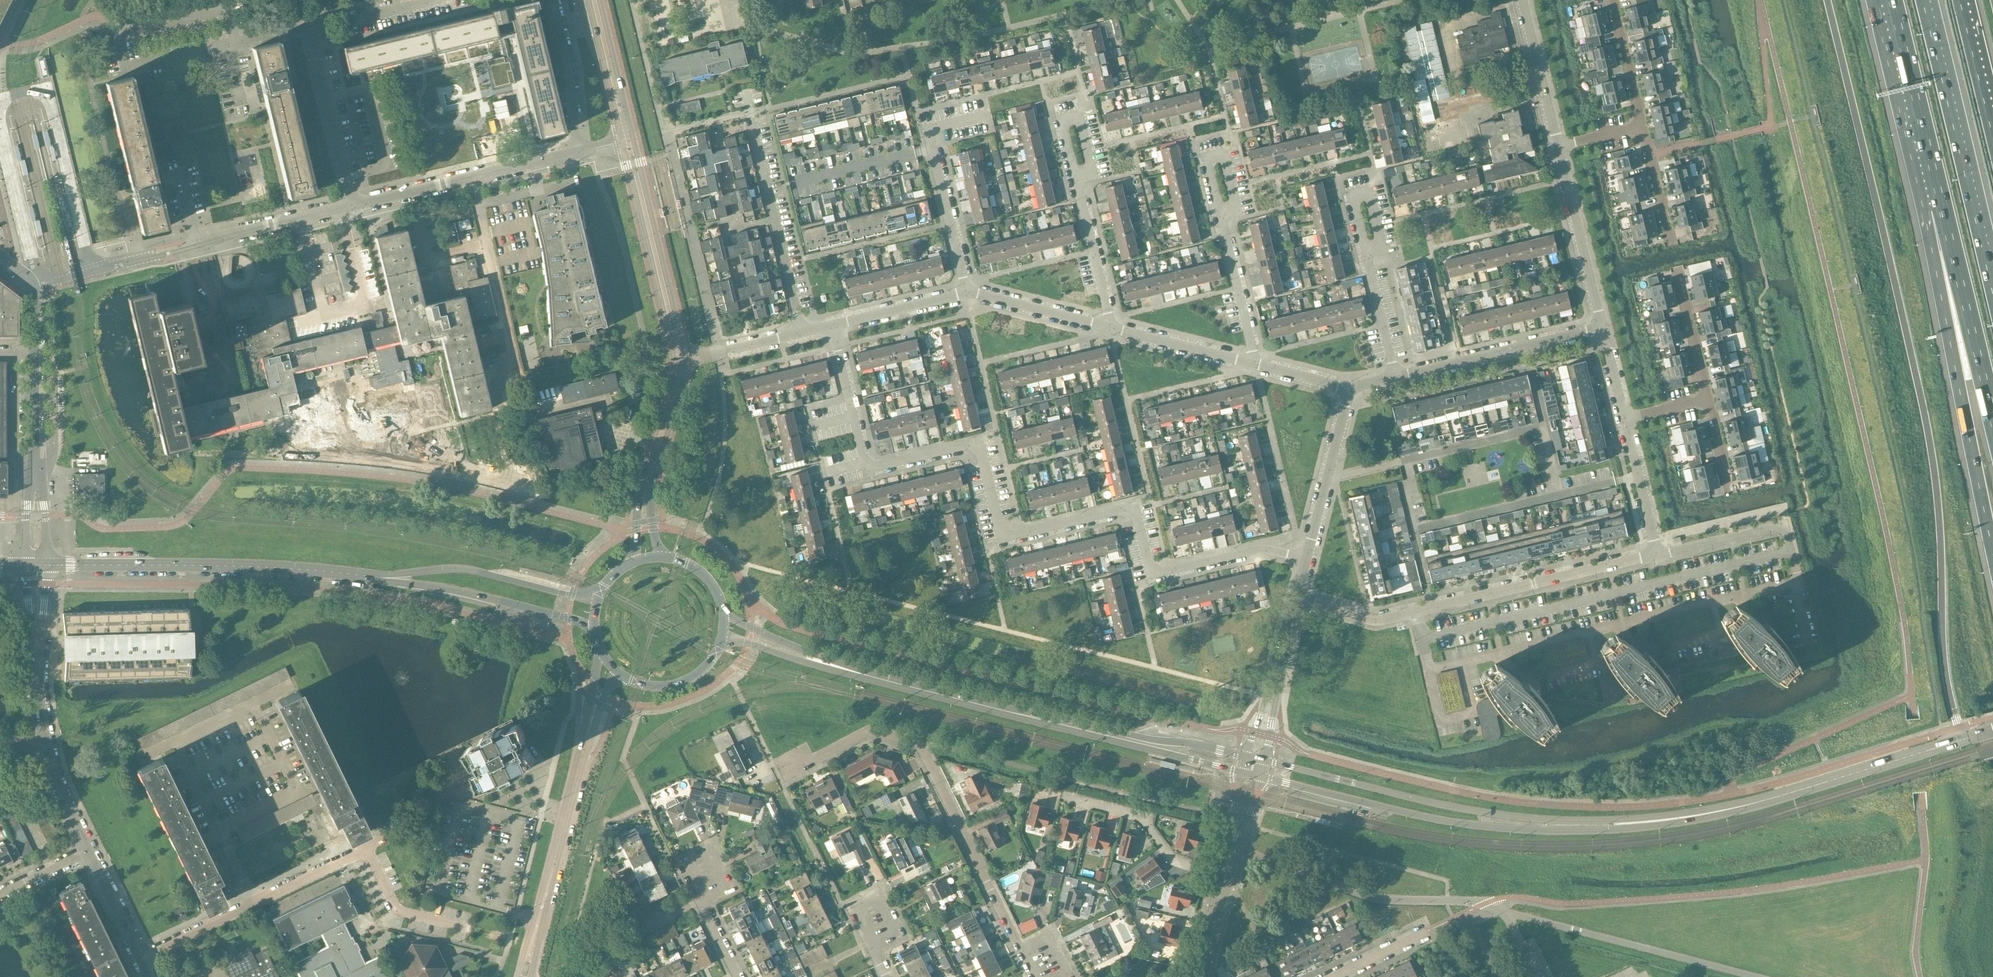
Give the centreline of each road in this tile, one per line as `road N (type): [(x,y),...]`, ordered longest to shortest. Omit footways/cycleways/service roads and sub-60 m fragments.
road 1 (residential): [(1305,559),(1258,549),(1153,570),(1130,509),(1008,536),(977,445),(865,463),(831,325)]
road 2 (secondary): [(1263,778),(1450,822),(1537,832),(1654,827),(1707,814)]
road 3 (secondary): [(1707,814),(1584,822),(1505,816),(1267,762)]
road 4 (residential): [(1035,976),(918,743),(872,731),(782,776)]
road 5 (residential): [(1296,597),(1380,619),(1654,554)]
road 6 (motorway): [(1942,208),(1959,389),(1992,549)]
road 7 (secondary): [(46,565),(261,568),(372,578)]
road 8 (secondary): [(1707,814),(1992,730)]
road 9 (motorway): [(1992,285),(1924,0)]
road 10 (residential): [(1514,912),(1487,903),(1382,899),(1233,847)]
road 11 (residential): [(234,41),(227,10),(117,35),(124,66),(228,43)]
road 12 (unclassified): [(1757,976),(1514,912)]
road 13 (secondary): [(1244,756),(1017,713)]
road 14 (secondary): [(1017,713),(1240,772)]
road 15 (unclassified): [(33,470),(33,281),(0,256)]
road 16 (secondary): [(597,601),(471,570),(372,578)]
road 17 (secondary): [(372,578),(594,626)]
road 18 (tertiary): [(679,361),(629,142)]
road 19 (residential): [(801,332),(751,114)]
road 20 (tertiary): [(524,976),(580,763)]
road 21 (motorway): [(1942,208),(1992,420)]
road 22 (residential): [(968,291),(930,135),(984,117)]
road 23 (motorway): [(1891,0),(1942,208)]
road 24 (residential): [(1396,378),(1603,330)]
road 25 (tertiary): [(679,361),(637,505),(637,562)]
road 26 (tertiary): [(658,558),(649,502),(679,361)]
road 27 (residential): [(1062,797),(1143,816),(1168,857),(1229,874)]
road 28 (residential): [(1603,330),(1556,147)]
road 29 (residential): [(352,207),(310,28)]
road 30 (secondary): [(1017,713),(840,667)]
road 31 (residential): [(1305,559),(1348,389)]
road 32 (unclassified): [(196,243),(352,207)]
road 33 (residential): [(471,178),(477,206),(575,181),(568,154)]
road 34 (residential): [(1110,327),(1075,175)]
road 35 (residential): [(578,152),(553,0)]
road 36 (residential): [(1256,365),(1219,216)]
road 37 (residential): [(1556,147),(1521,0)]
road 38 (residential): [(1110,327),(1256,365)]
road 39 (residential): [(968,291),(1110,327)]
road 40 (tertiary): [(629,142),(594,0)]
road 41 (residential): [(1219,216),(1205,155),(1223,151),(1237,211)]
road 42 (motorway): [(1992,138),(1960,0)]
road 43 (residential): [(831,325),(968,291)]
road 44 (residential): [(256,903),(381,840)]
road 45 (residential): [(1654,554),(1624,418)]
road 46 (residential): [(1364,249),(1350,192),(1369,187),(1383,244)]
road 47 (residential): [(1676,268),(1706,398)]
road 48 (residential): [(1396,378),(1364,249)]
road 49 (residential): [(1075,175),(1062,121),(1079,117),(1092,172)]
road 50 (residential): [(1612,0),(1642,125)]
road 51 (residential): [(141,960),(256,903)]
road 52 (secondary): [(840,667),(724,615)]
road 53 (residential): [(1654,554),(1777,528)]
road 54 (residential): [(679,361),(801,332)]
road 55 (secondary): [(619,675),(655,688),(683,684),(707,667),(721,643)]
road 56 (residential): [(738,976),(685,865)]
road 57 (unclassified): [(352,207),(471,178)]
road 58 (residential): [(87,851),(141,960)]
road 59 (residential): [(1642,125),(1671,243)]
road 60 (secondary): [(721,643),(840,667)]
road 61 (residential): [(428,0),(310,28)]

